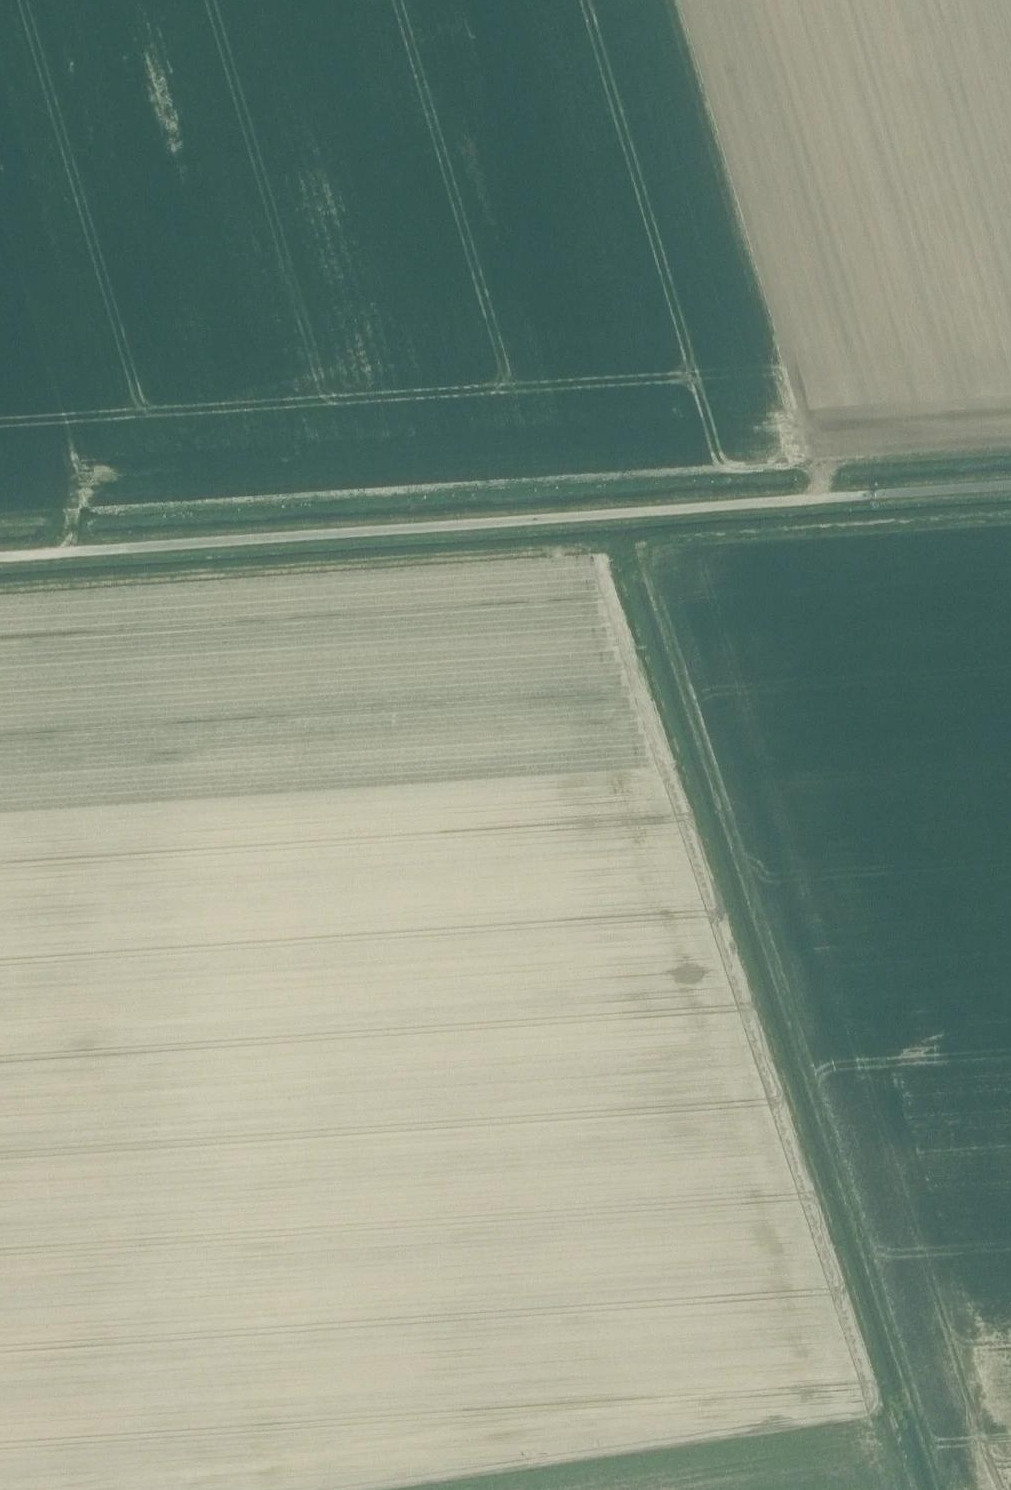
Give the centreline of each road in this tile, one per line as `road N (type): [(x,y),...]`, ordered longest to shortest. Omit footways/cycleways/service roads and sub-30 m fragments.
road 1 (track): [(0,557),(1010,486)]

